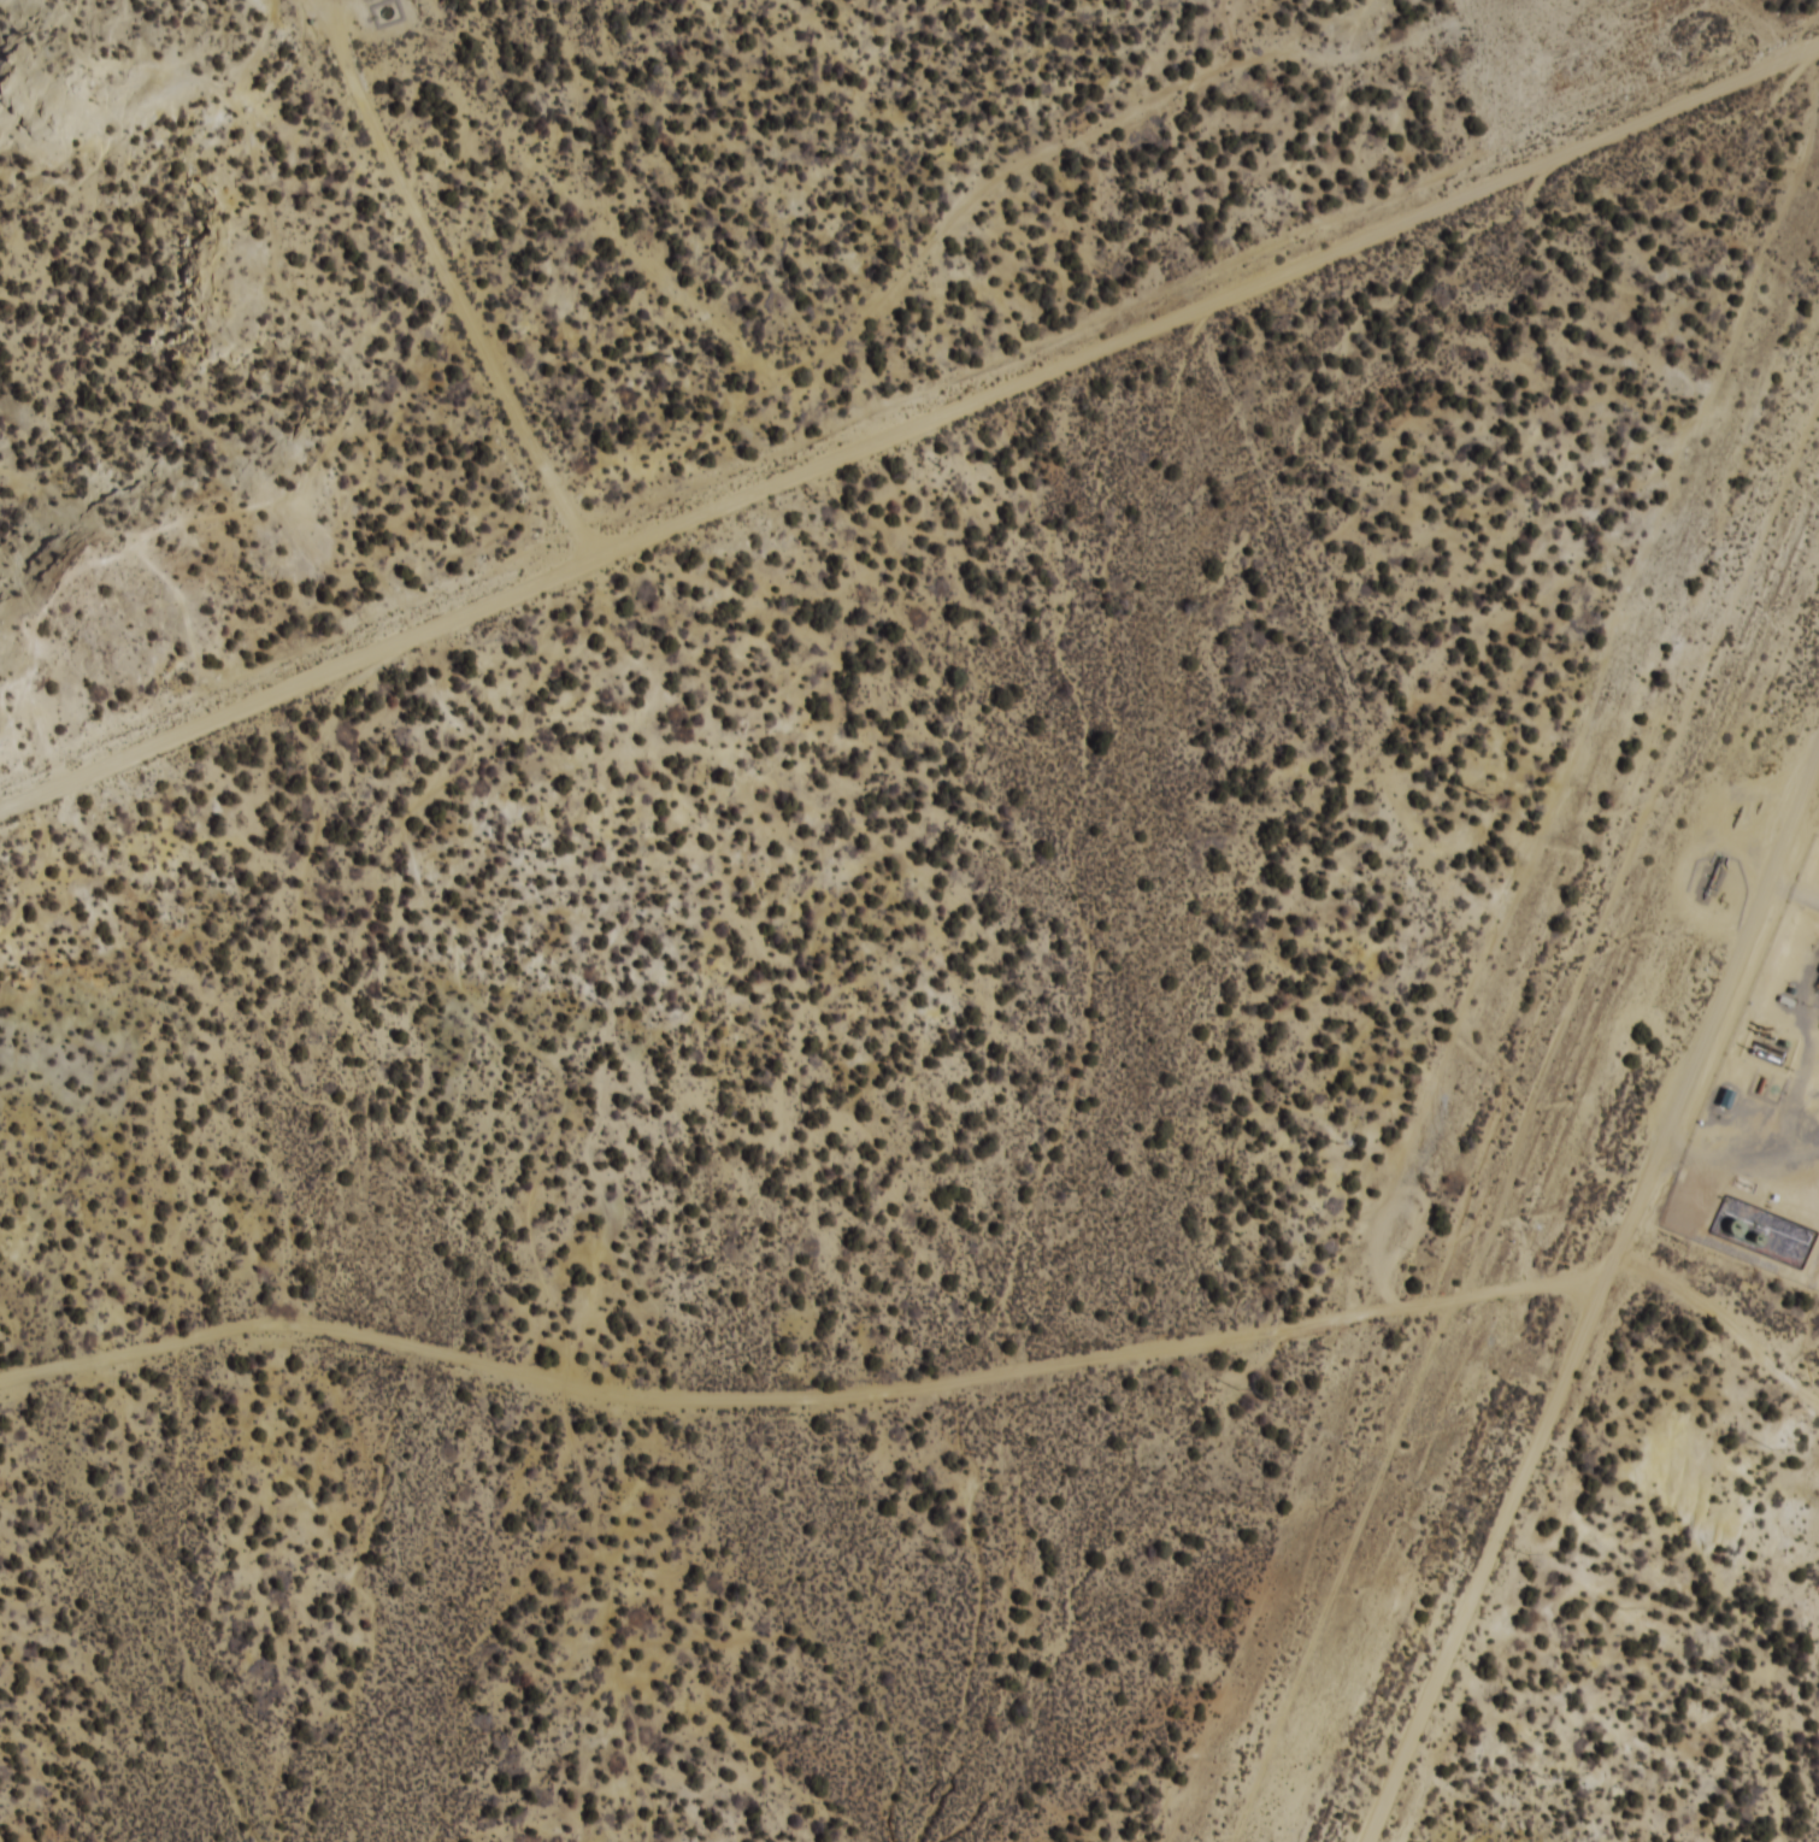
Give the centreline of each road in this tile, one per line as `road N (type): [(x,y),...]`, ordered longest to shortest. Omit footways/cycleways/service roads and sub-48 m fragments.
road 1 (residential): [(1818,46),(0,811)]
road 2 (residential): [(1366,1841),(1614,1263),(1818,755)]

